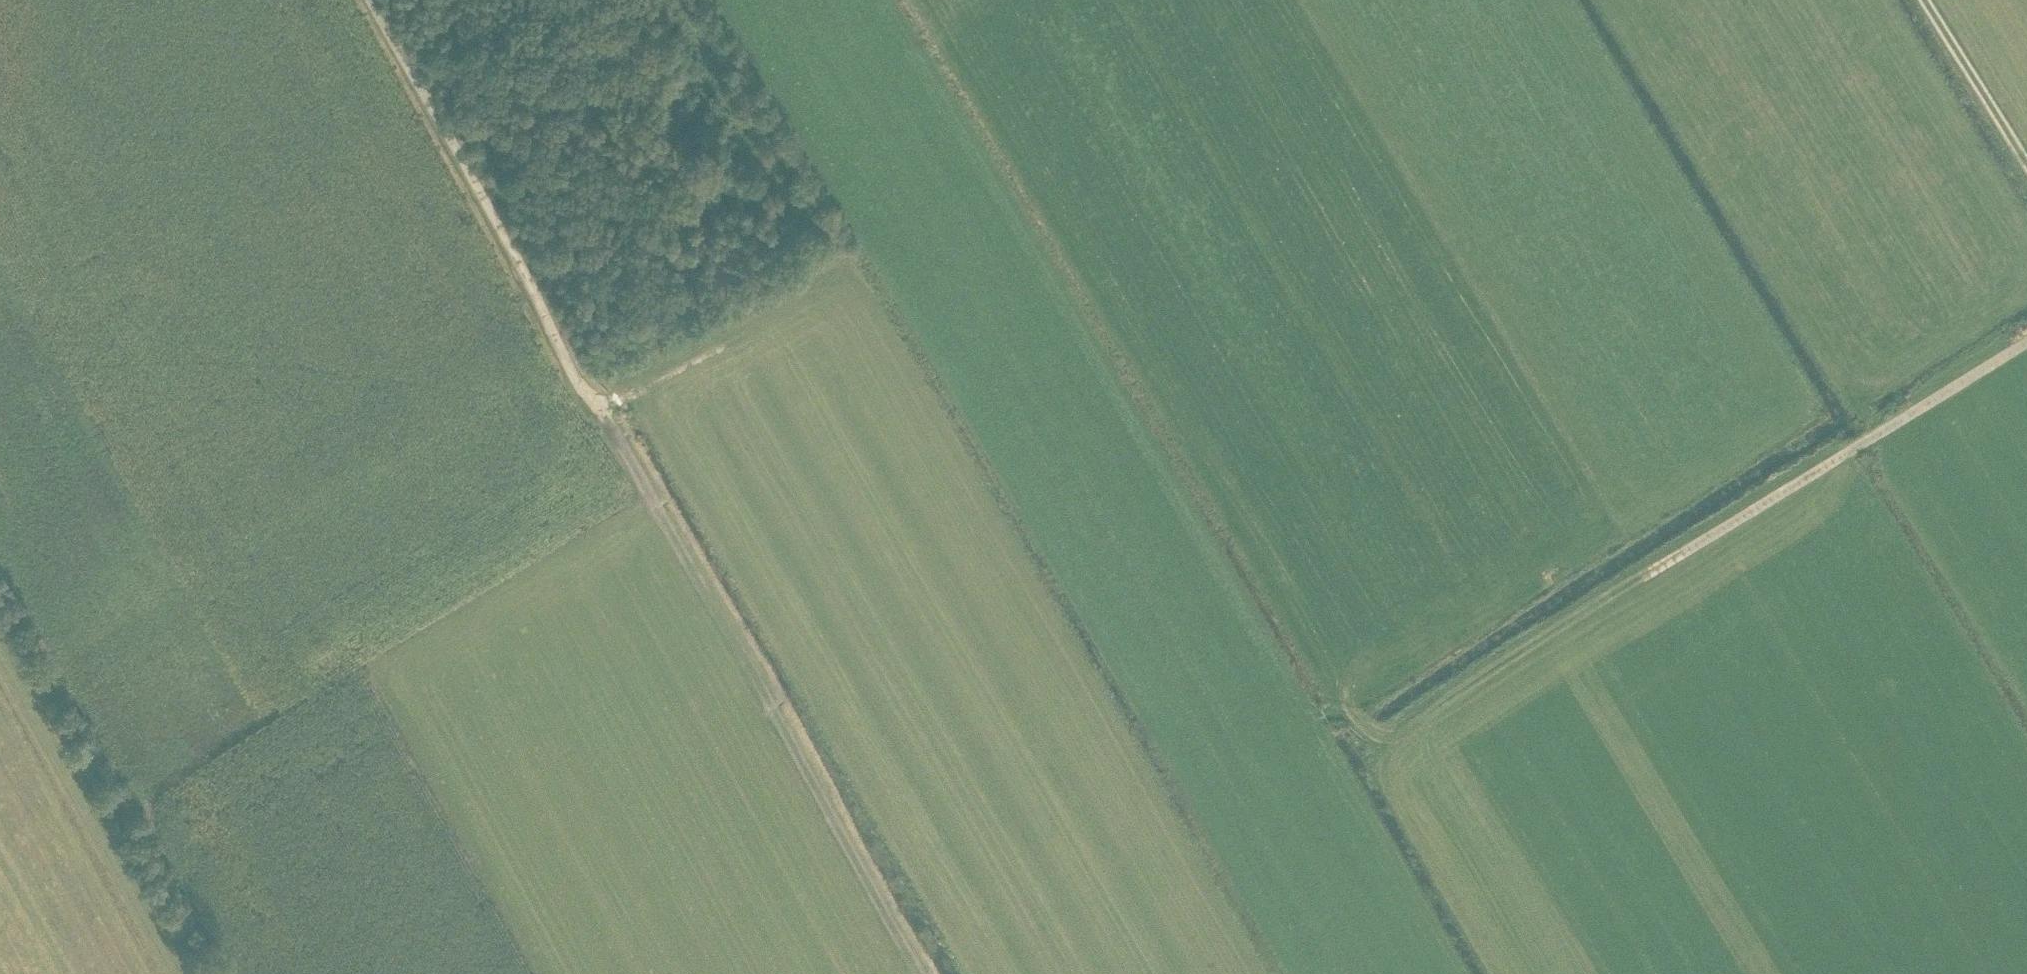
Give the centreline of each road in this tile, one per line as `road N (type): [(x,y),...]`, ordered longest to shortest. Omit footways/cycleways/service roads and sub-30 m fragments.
road 1 (track): [(371,0),(599,409)]
road 2 (track): [(2026,339),(1667,563)]
road 3 (track): [(1924,0),(2026,165)]

